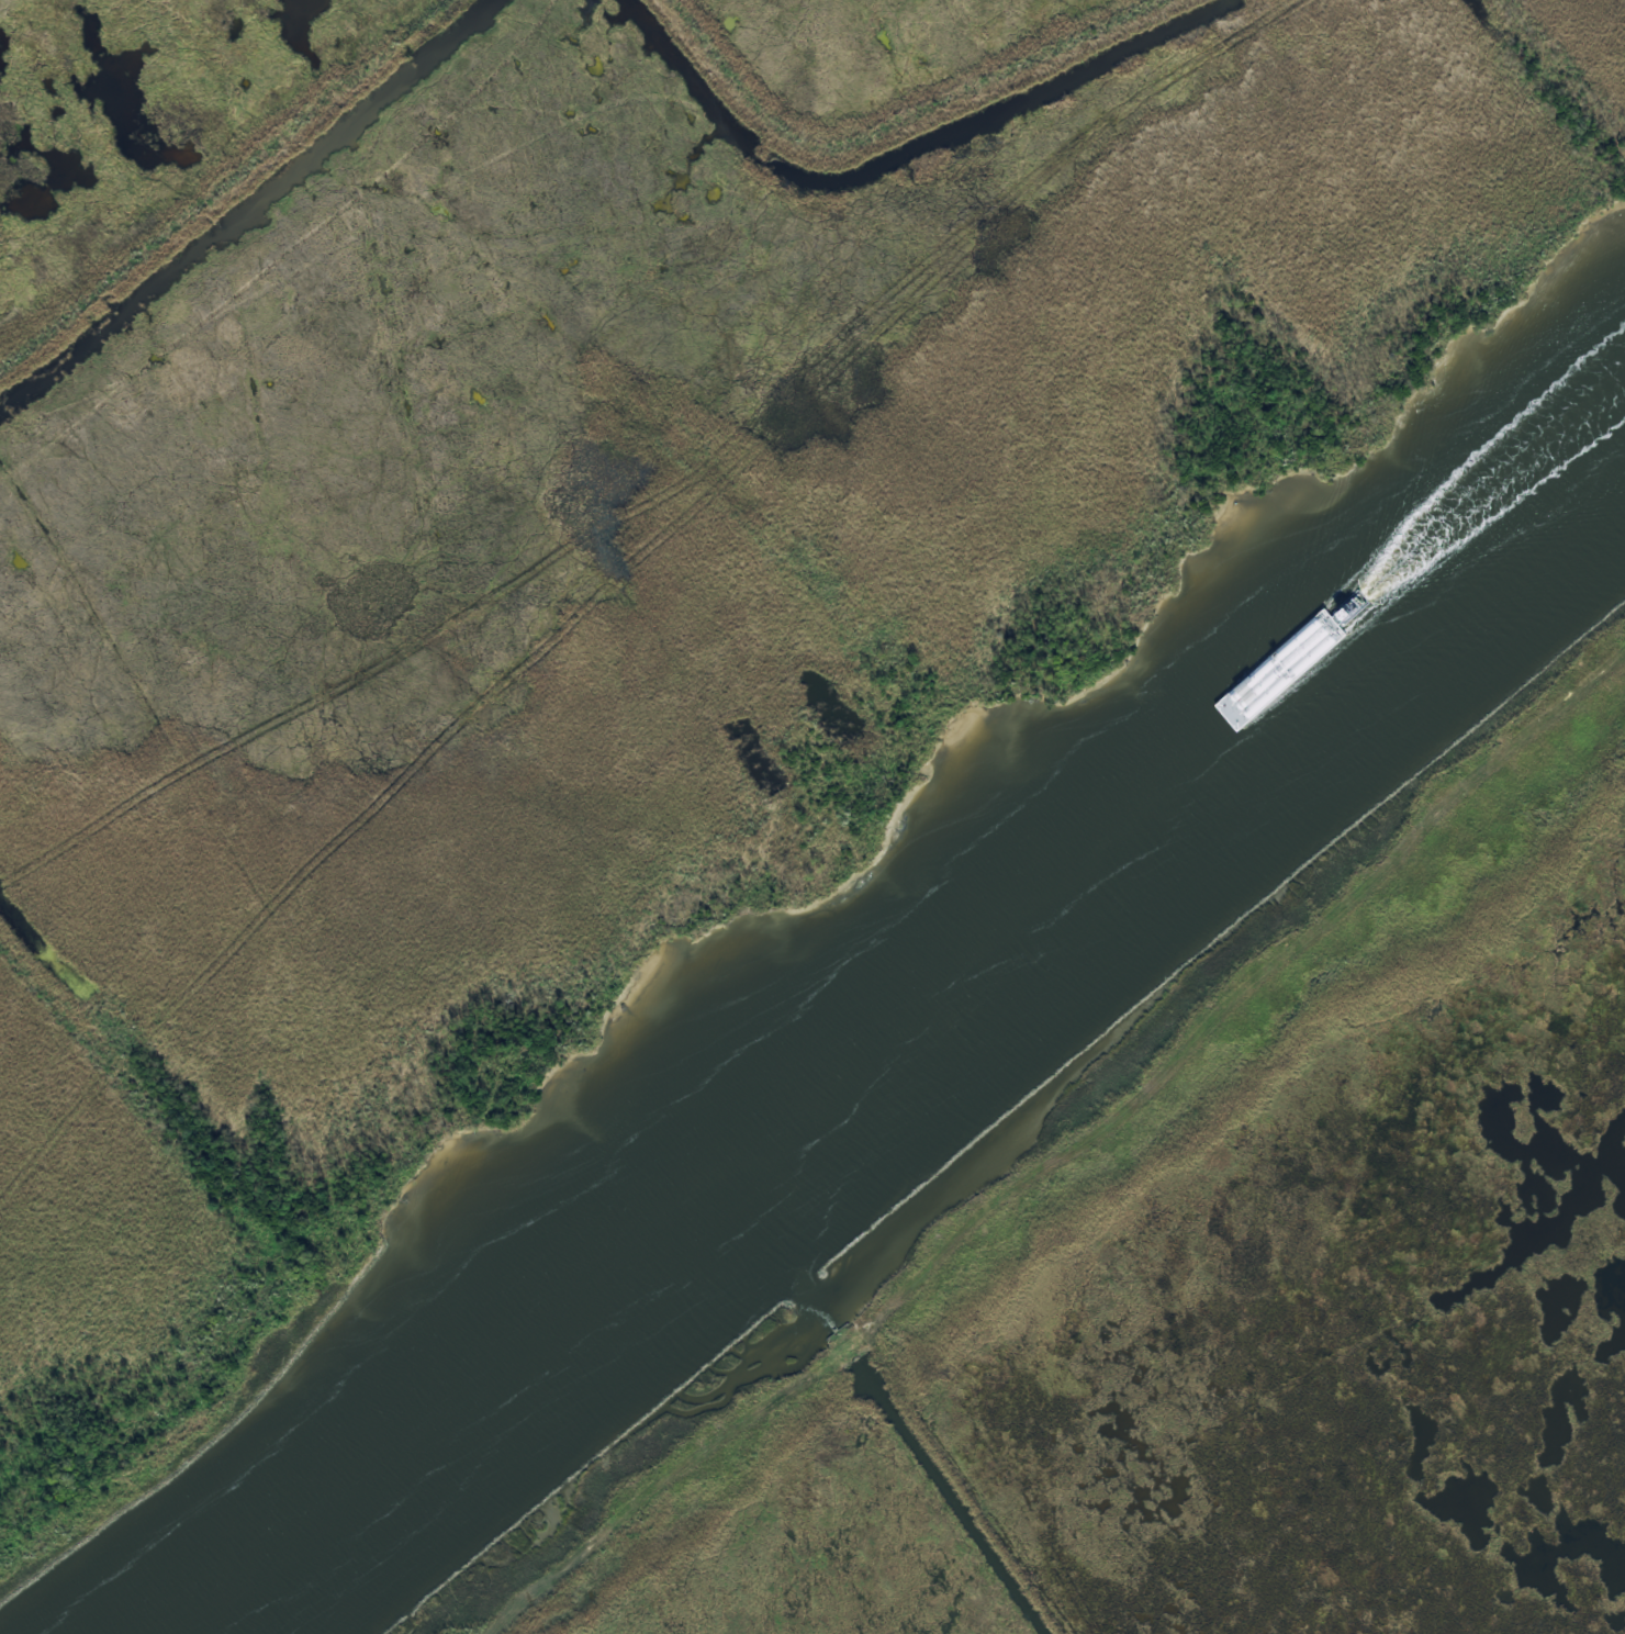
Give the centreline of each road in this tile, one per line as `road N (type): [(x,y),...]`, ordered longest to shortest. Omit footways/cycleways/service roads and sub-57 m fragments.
road 1 (residential): [(472,1633),(1624,665)]

